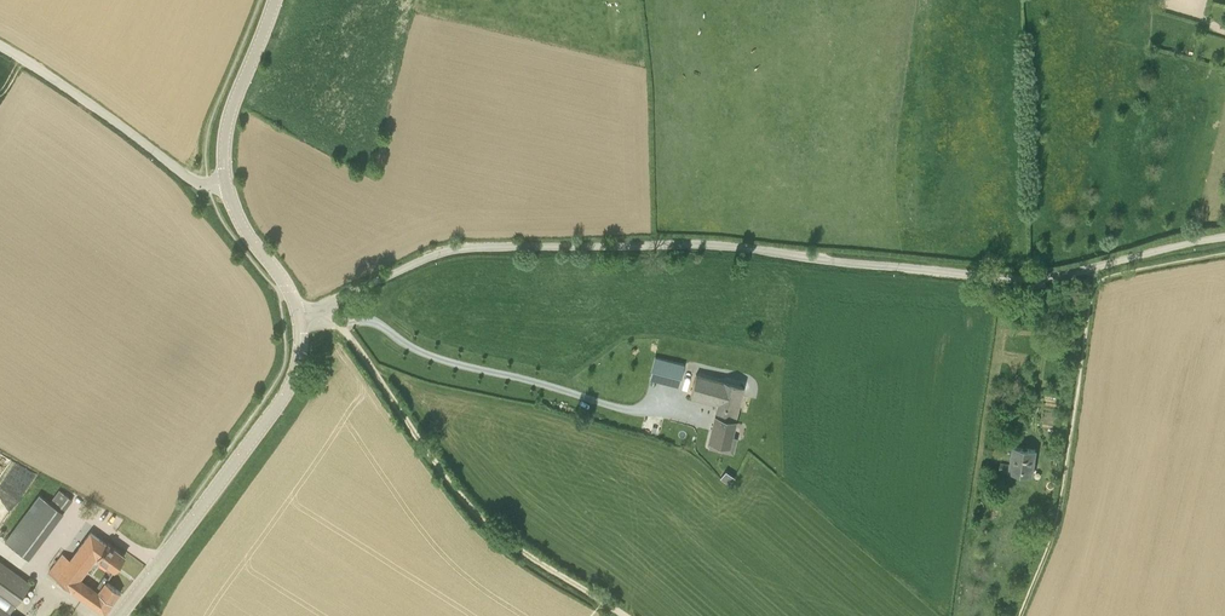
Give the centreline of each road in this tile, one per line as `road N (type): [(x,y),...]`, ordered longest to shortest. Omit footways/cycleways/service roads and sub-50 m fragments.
road 1 (unclassified): [(1224,237),(1015,279),(717,245),(472,247),(429,257),(299,316)]
road 2 (track): [(602,601),(480,519),(342,327)]
road 3 (tertiary): [(118,615),(285,395),(299,354),(299,316)]
road 4 (unclassified): [(226,182),(184,175),(0,46)]
road 5 (tertiary): [(226,182),(228,122),(274,0)]
road 6 (tertiary): [(299,316),(240,223),(226,182)]

